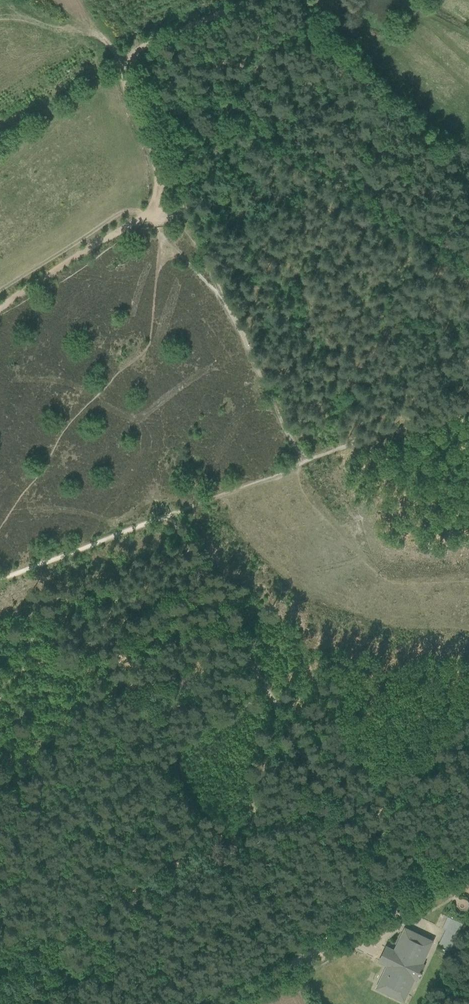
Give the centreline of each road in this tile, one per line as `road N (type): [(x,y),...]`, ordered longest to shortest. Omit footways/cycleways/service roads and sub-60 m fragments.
road 1 (track): [(215,1003),(468,851)]
road 2 (track): [(177,203),(308,462)]
road 3 (track): [(249,0),(132,52),(127,79),(136,118),(173,195)]
road 4 (track): [(0,307),(155,207)]
road 5 (track): [(468,402),(308,462)]
road 6 (track): [(308,462),(169,516)]
road 7 (track): [(0,6),(14,2),(106,48),(132,52)]

